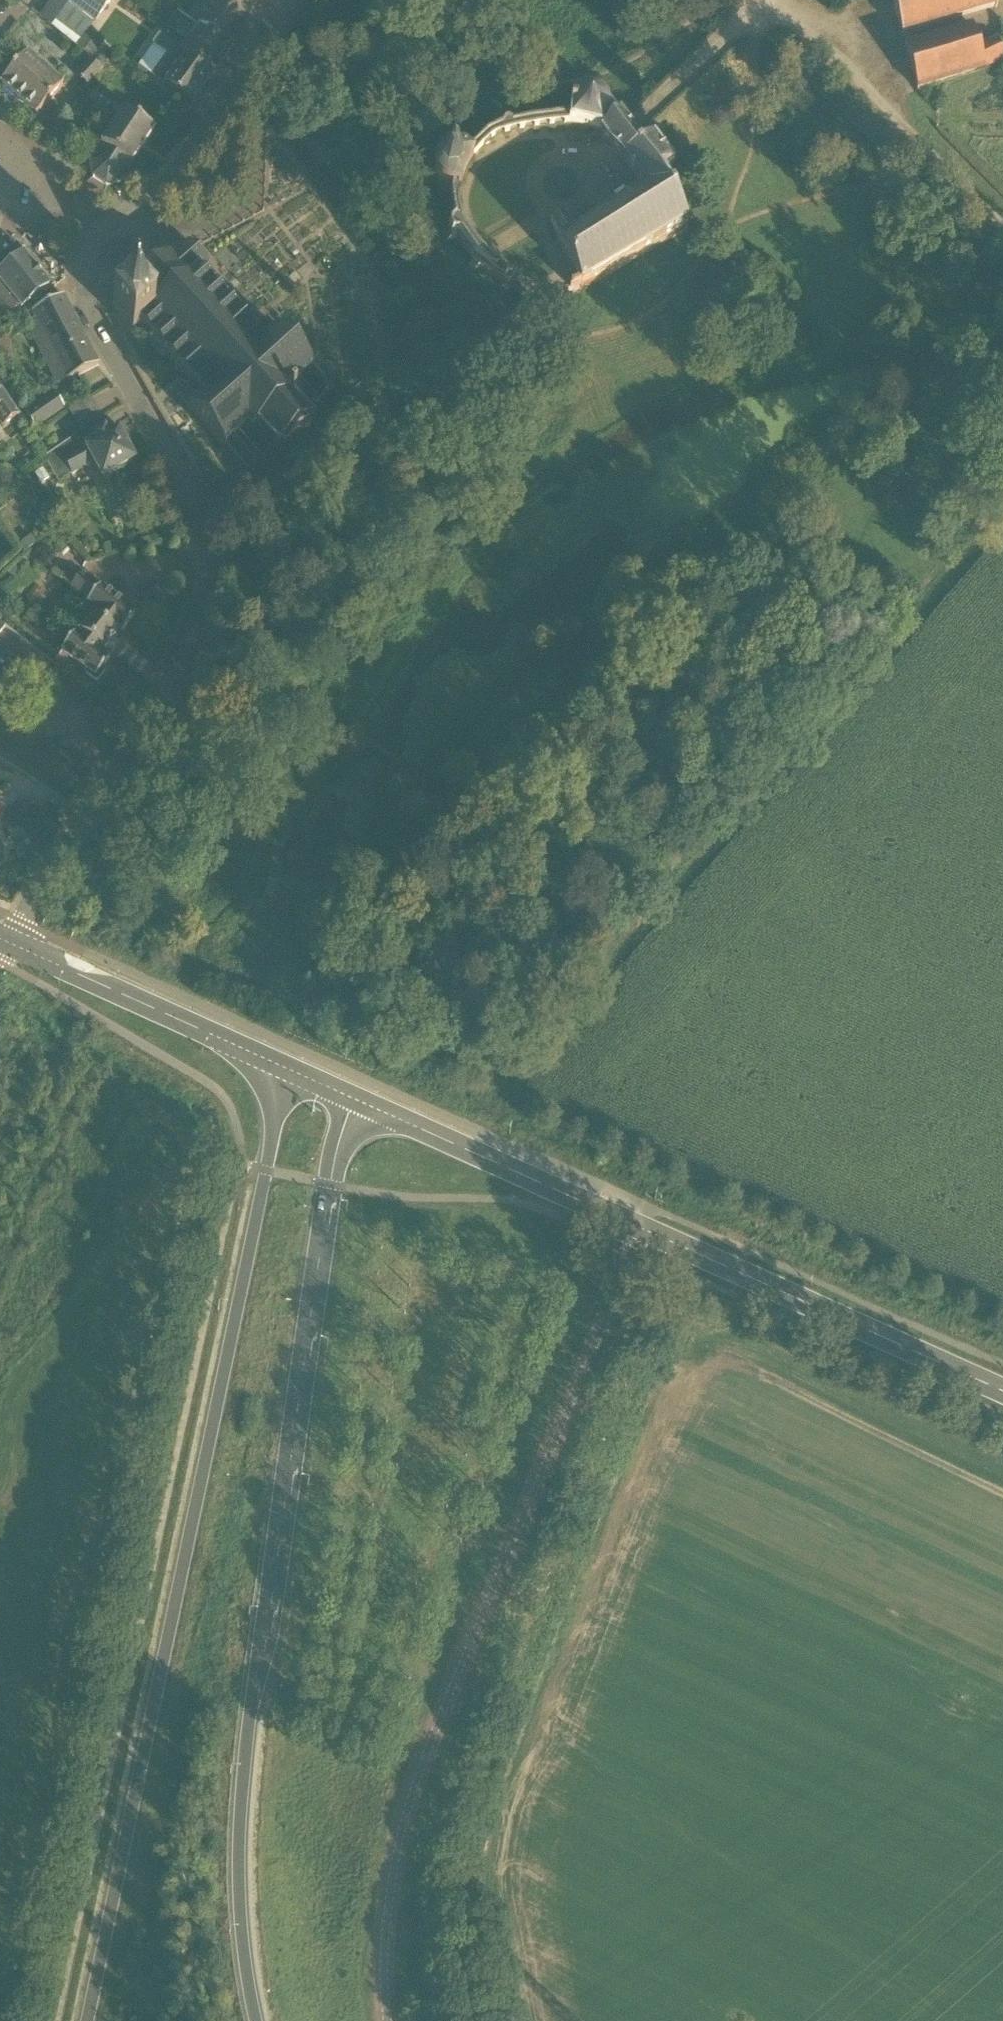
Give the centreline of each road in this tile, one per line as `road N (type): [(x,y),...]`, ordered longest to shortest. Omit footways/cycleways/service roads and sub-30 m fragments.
road 1 (trunk): [(287,1068),(82,2020)]
road 2 (trunk): [(257,2020),(242,1913),(246,1742),(324,1183),(346,1094)]
road 3 (unclassified): [(388,2020),(384,1935),(417,1776),(643,1228)]
road 4 (residential): [(5,940),(165,703),(204,600),(198,516),(95,326),(86,294),(87,225)]
road 5 (secondary): [(1002,1391),(643,1228)]
road 6 (secondary): [(643,1228),(346,1094)]
road 7 (residential): [(87,225),(138,226),(255,63),(287,0)]
road 8 (track): [(1002,226),(774,11)]
road 9 (secondary): [(287,1068),(5,940)]

